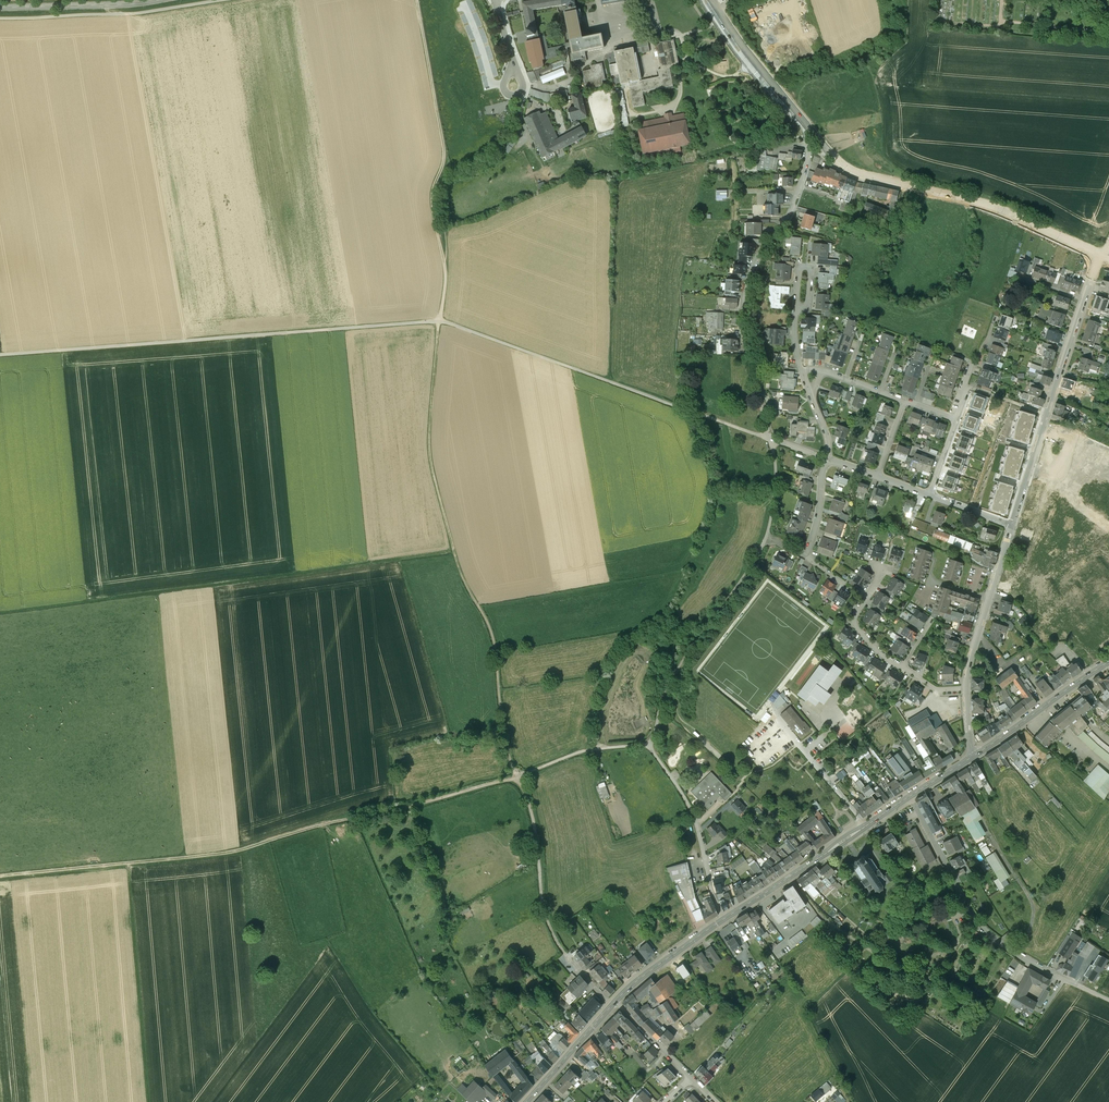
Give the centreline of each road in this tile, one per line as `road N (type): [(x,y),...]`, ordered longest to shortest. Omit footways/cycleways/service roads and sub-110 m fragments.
road 1 (track): [(0,876),(243,849),(518,777)]
road 2 (track): [(443,323),(434,473),(462,576),(494,644),(504,731),(518,777)]
road 3 (track): [(0,614),(457,558)]
road 4 (track): [(0,355),(443,323)]
road 5 (residential): [(826,457),(771,438),(744,327),(750,282),(792,212),(811,134)]
road 6 (track): [(443,323),(771,438)]
road 7 (secondary): [(811,134),(849,171),(968,198),(1102,255)]
road 8 (residential): [(910,796),(979,928),(1108,1000)]
road 9 (track): [(417,0),(445,150),(432,197),(446,267)]
road 10 (track): [(150,1101),(126,865)]
road 11 (secondary): [(910,796),(723,919)]
road 12 (residential): [(723,919),(694,815),(650,746)]
road 13 (track): [(518,777),(544,908),(564,951)]
road 14 (secondary): [(711,0),(811,134)]
road 15 (secondary): [(1108,661),(979,753)]
road 16 (secondary): [(0,8),(158,0)]
road 17 (track): [(518,777),(588,749),(650,746)]
road 18 (secondary): [(723,919),(616,1001)]
road 19 (secondary): [(611,1006),(528,1101)]
road 20 (residential): [(902,667),(854,622),(880,569)]
road 21 (residential): [(1085,300),(1046,414)]

